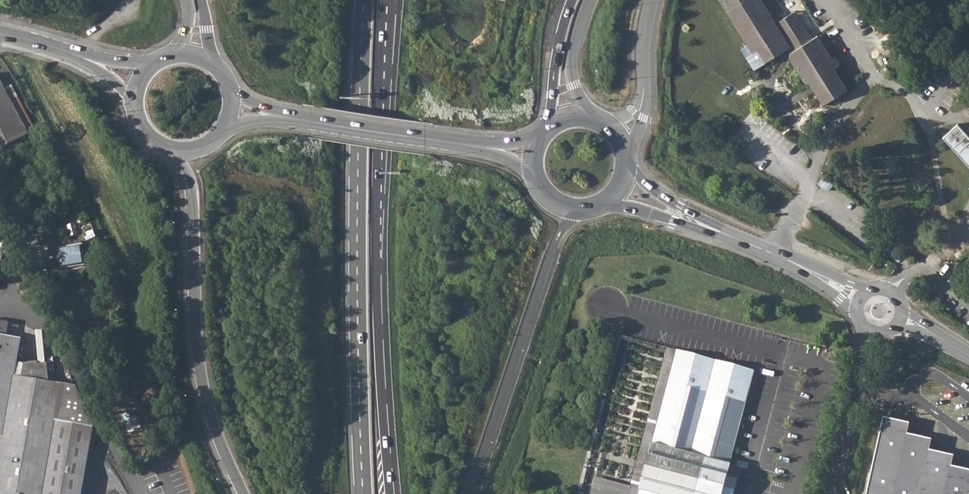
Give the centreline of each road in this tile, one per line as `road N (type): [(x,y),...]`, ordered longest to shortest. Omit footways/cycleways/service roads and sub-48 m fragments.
road 1 (motorway): [(368,0),(361,271),(369,493)]
road 2 (motorway): [(390,493),(376,297),(381,58)]
road 3 (motorway): [(167,149),(194,205),(195,327),(206,395),(244,493)]
road 4 (motorway): [(475,493),(538,290),(571,210)]
road 5 (secondary): [(284,119),(479,150)]
road 6 (secondary): [(863,302),(707,227)]
road 7 (unclassified): [(649,0),(642,98),(619,137)]
road 8 (primary): [(596,118),(578,95),(570,64),(588,0)]
road 9 (motorway): [(574,0),(549,125)]

